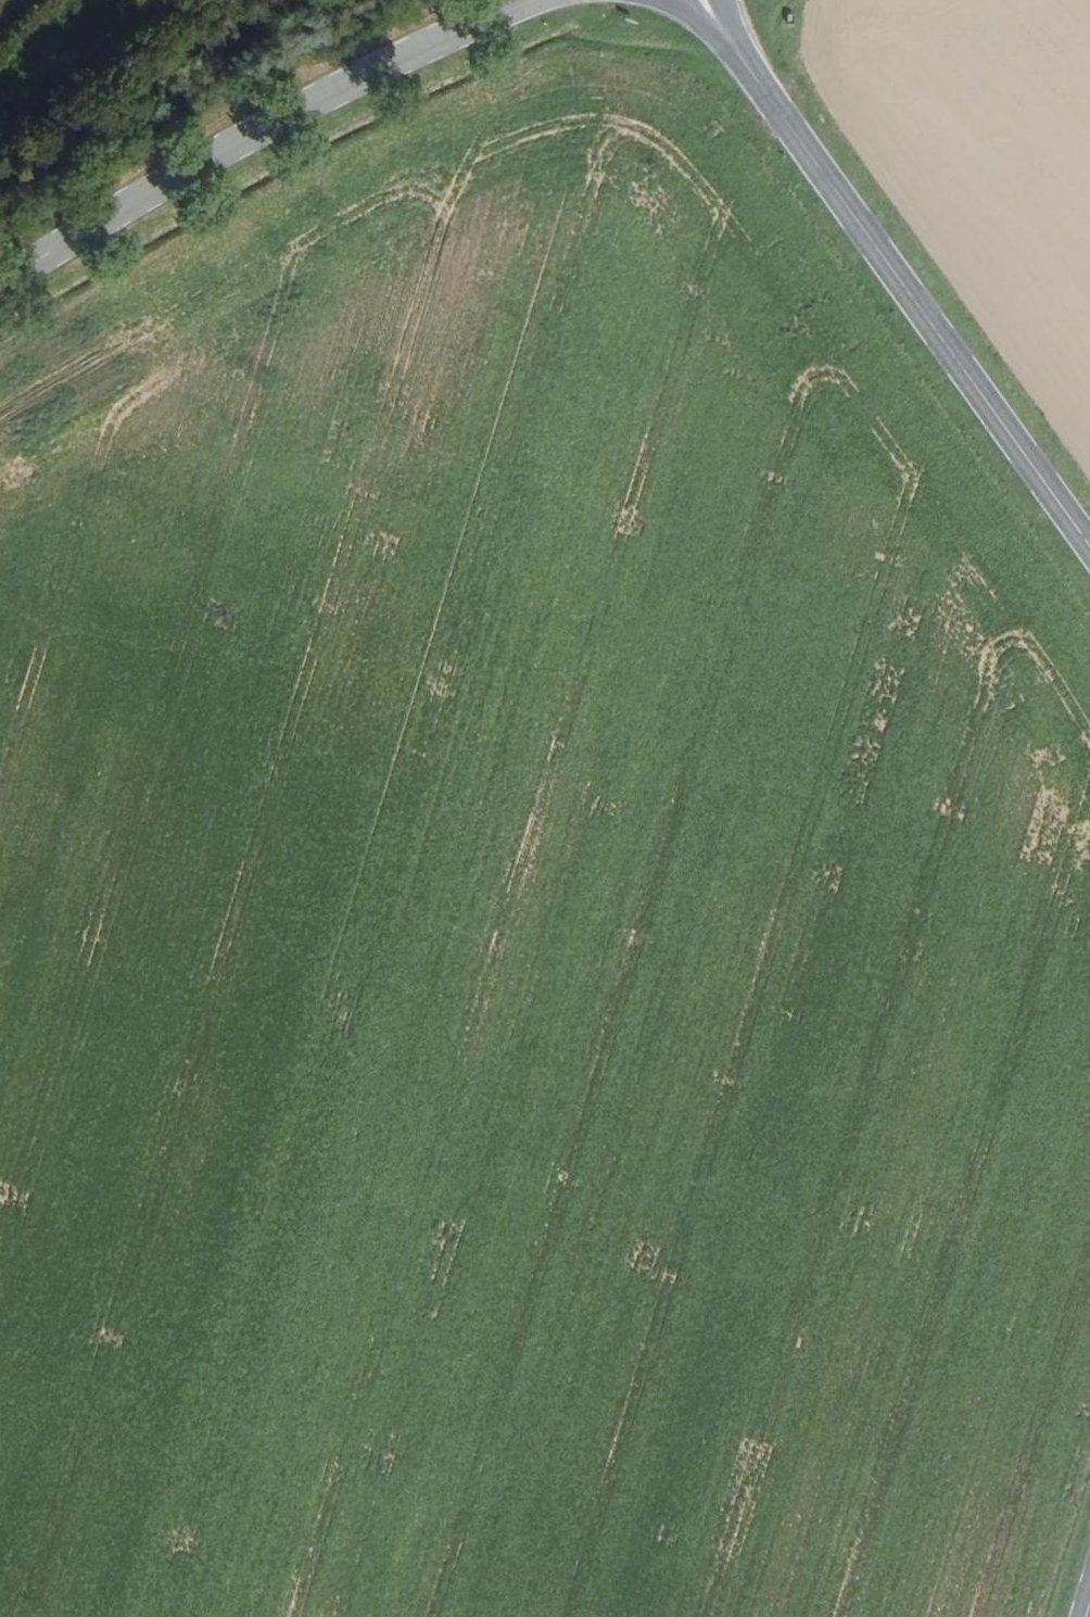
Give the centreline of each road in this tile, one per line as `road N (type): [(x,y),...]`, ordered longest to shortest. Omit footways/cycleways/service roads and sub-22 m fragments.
road 1 (secondary): [(710,0),(746,66),(1089,545)]
road 2 (primary): [(0,284),(317,100),(529,0)]

